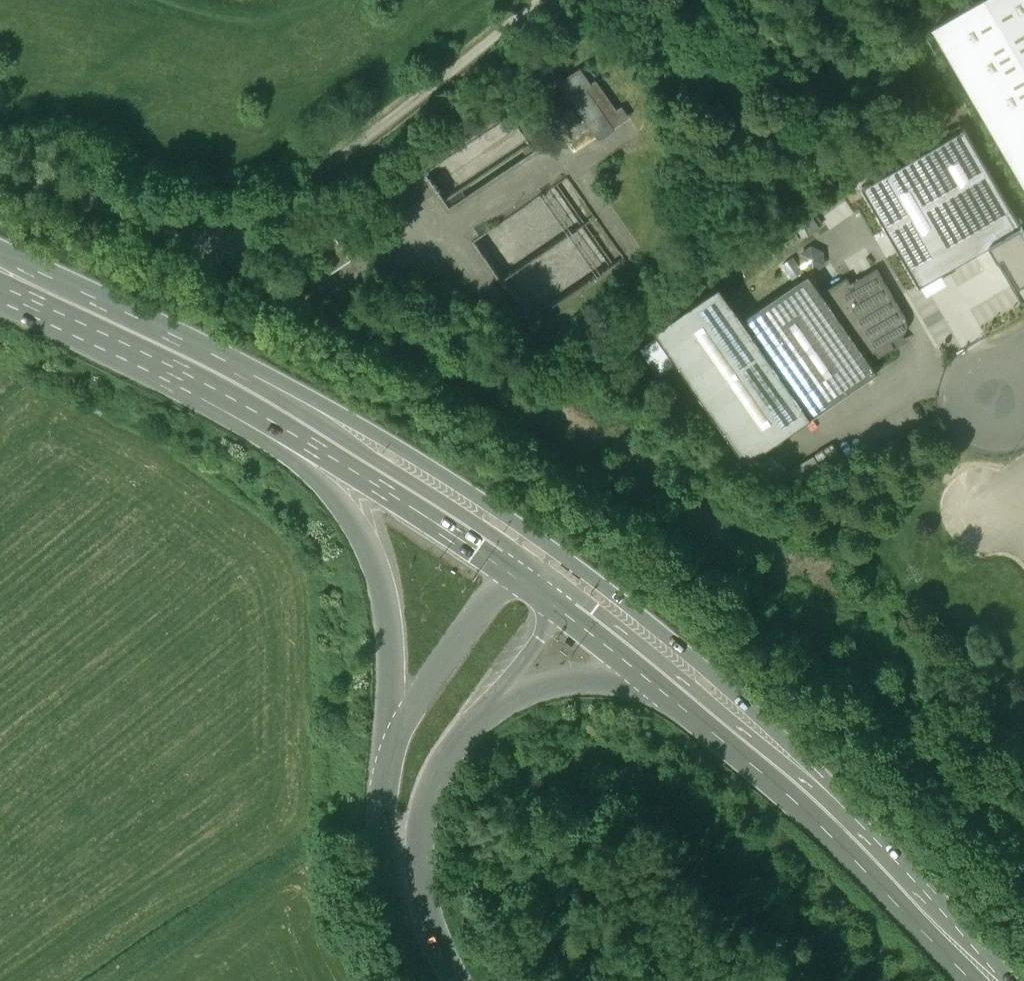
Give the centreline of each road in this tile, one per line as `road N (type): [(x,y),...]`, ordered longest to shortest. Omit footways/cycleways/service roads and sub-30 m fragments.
road 1 (primary): [(554,554),(405,454),(246,363),(0,245)]
road 2 (primary): [(1017,980),(804,764),(568,565)]
road 3 (primary): [(215,385),(326,484),(367,540),(391,636),(391,764)]
road 4 (primary): [(667,686),(822,818),(983,980)]
road 5 (track): [(210,248),(283,209),(540,0)]
road 6 (primary): [(215,385),(518,570)]
road 7 (primary): [(0,279),(215,385)]
road 8 (track): [(108,980),(203,918),(246,805)]
road 9 (primary): [(518,570),(493,594),(409,719),(391,764)]
road 10 (track): [(210,248),(0,164)]
road 11 (primary): [(472,723),(566,683),(667,686)]
road 12 (primary): [(410,908),(431,797),(472,723)]
road 13 (primary): [(472,723),(563,603)]
road 14 (primary): [(391,764),(385,828),(410,908)]
road 15 (primary): [(563,603),(667,686)]
road 16 (unclassified): [(998,435),(964,420),(957,402),(972,368),(1009,364)]

